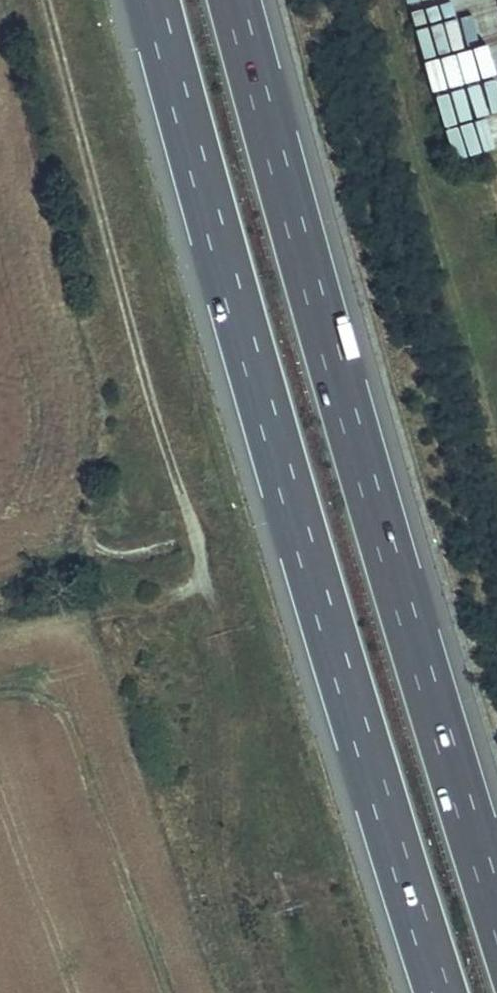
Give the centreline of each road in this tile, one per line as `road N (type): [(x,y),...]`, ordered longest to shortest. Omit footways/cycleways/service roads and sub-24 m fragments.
road 1 (motorway): [(157,0),(324,607),(445,992)]
road 2 (motorway): [(496,898),(237,0)]

